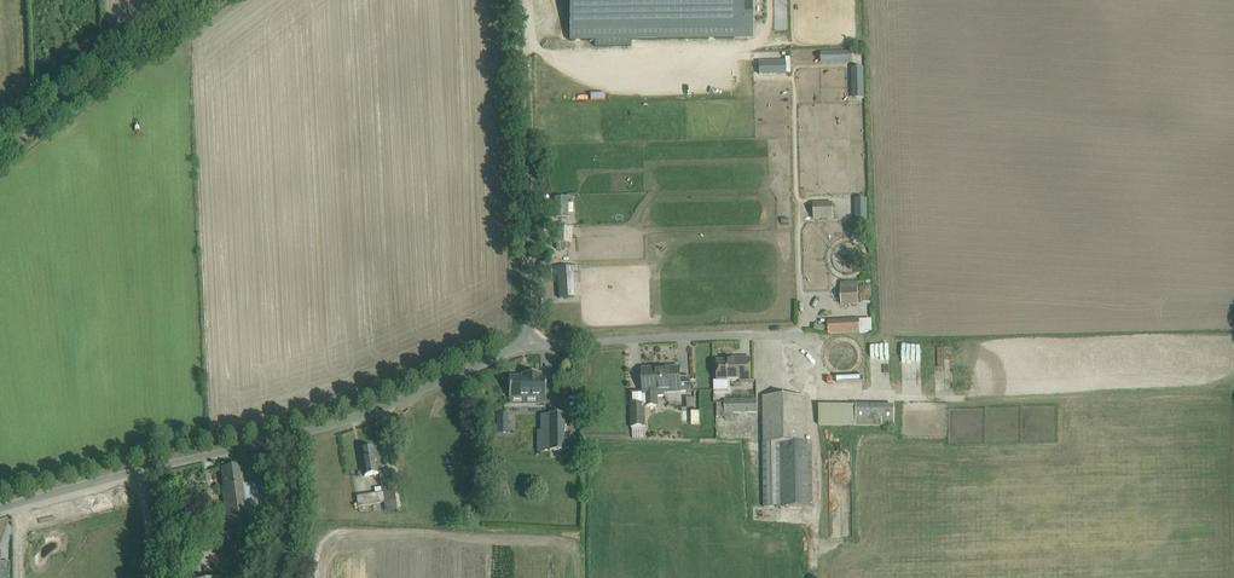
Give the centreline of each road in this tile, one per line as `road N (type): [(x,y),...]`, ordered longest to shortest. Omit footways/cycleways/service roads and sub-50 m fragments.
road 1 (unclassified): [(0,508),(343,422),(530,346)]
road 2 (unclassified): [(530,346),(520,0)]
road 3 (unclassified): [(530,346),(812,335)]
road 4 (tertiary): [(0,157),(213,0)]

